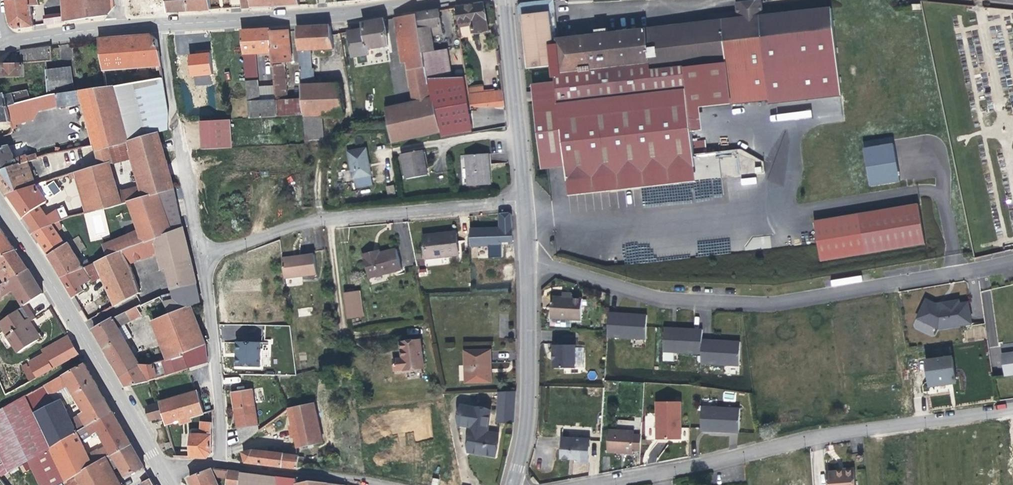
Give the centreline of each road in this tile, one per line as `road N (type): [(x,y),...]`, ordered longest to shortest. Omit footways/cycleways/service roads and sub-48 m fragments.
road 1 (residential): [(524,261),(674,302),(780,303),(1012,261)]
road 2 (residential): [(610,484),(849,434),(1012,410)]
road 3 (residential): [(200,266),(306,218),(521,202)]
road 4 (tertiary): [(159,25),(446,0)]
road 5 (residential): [(159,25),(200,266)]
road 6 (residential): [(512,484),(528,352),(524,261)]
road 7 (residential): [(200,266),(222,468)]
road 8 (residential): [(521,202),(504,0)]
road 9 (tertiary): [(94,353),(2,208)]
road 10 (tertiary): [(161,469),(94,353)]
road 11 (residential): [(351,484),(222,468)]
road 12 (tertiary): [(1,44),(120,29)]

